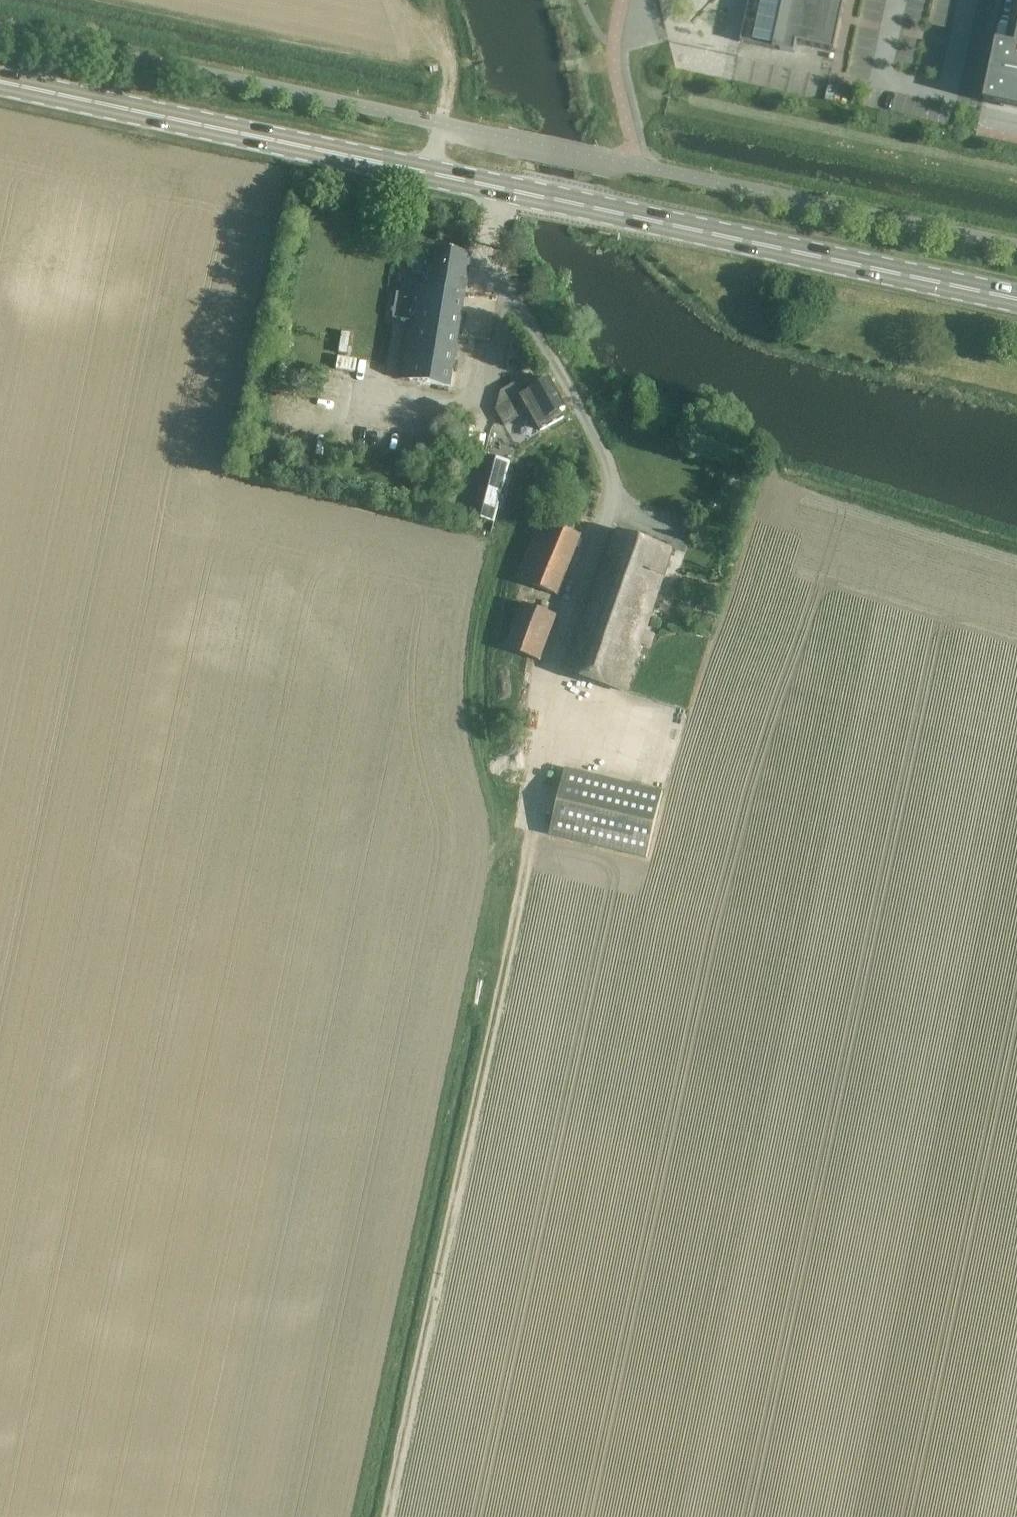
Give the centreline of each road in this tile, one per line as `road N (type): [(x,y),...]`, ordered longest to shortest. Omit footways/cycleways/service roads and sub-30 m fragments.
road 1 (primary): [(1016,300),(0,82)]
road 2 (track): [(533,830),(385,1516)]

